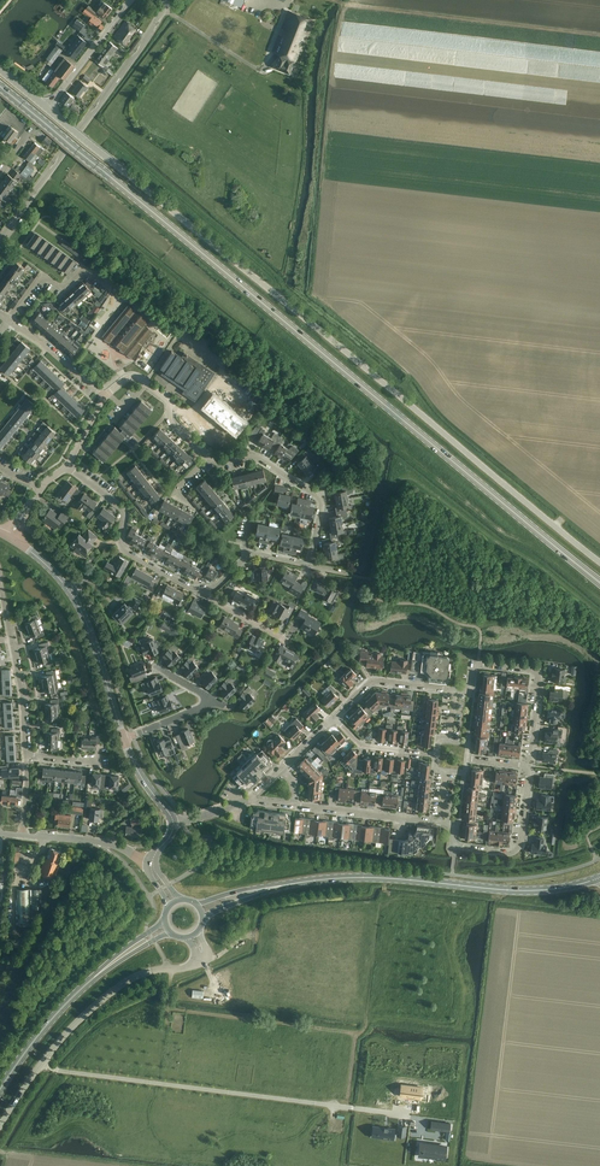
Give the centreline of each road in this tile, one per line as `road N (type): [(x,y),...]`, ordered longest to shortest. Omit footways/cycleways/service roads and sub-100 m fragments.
road 1 (primary): [(599,583),(0,86)]
road 2 (unclassified): [(599,563),(47,108)]
road 3 (track): [(167,1008),(361,1031),(386,878)]
road 4 (secondary): [(292,884),(374,877),(529,891),(599,877)]
road 5 (unclassified): [(0,239),(167,0)]
road 6 (unclassified): [(0,1125),(43,1060),(95,1005),(137,975),(196,964)]
road 7 (track): [(599,34),(344,3)]
road 8 (tertiary): [(125,740),(78,604),(49,567),(10,537)]
road 9 (residential): [(529,766),(538,674),(475,663),(471,692),(455,691)]
road 10 (residential): [(309,566),(321,509),(316,496),(255,456),(208,457)]
road 11 (residential): [(195,590),(124,551),(121,510),(67,467)]
road 12 (residential): [(440,823),(456,825),(453,847),(517,850),(529,766)]
road 13 (residential): [(27,756),(0,584)]
road 14 (residential): [(208,457),(174,425),(168,401),(136,378),(105,397)]
road 15 (residential): [(294,806),(440,823)]
road 16 (secondary): [(0,1089),(92,980)]
road 17 (residential): [(9,320),(43,274),(63,289),(84,270),(110,288)]
road 18 (residential): [(132,0),(47,108)]
road 19 (residential): [(455,691),(371,682),(333,718)]
road 20 (residential): [(152,862),(108,845),(22,835)]
road 21 (residential): [(195,590),(219,585),(253,553),(309,566)]
road 22 (residential): [(105,397),(11,321)]

